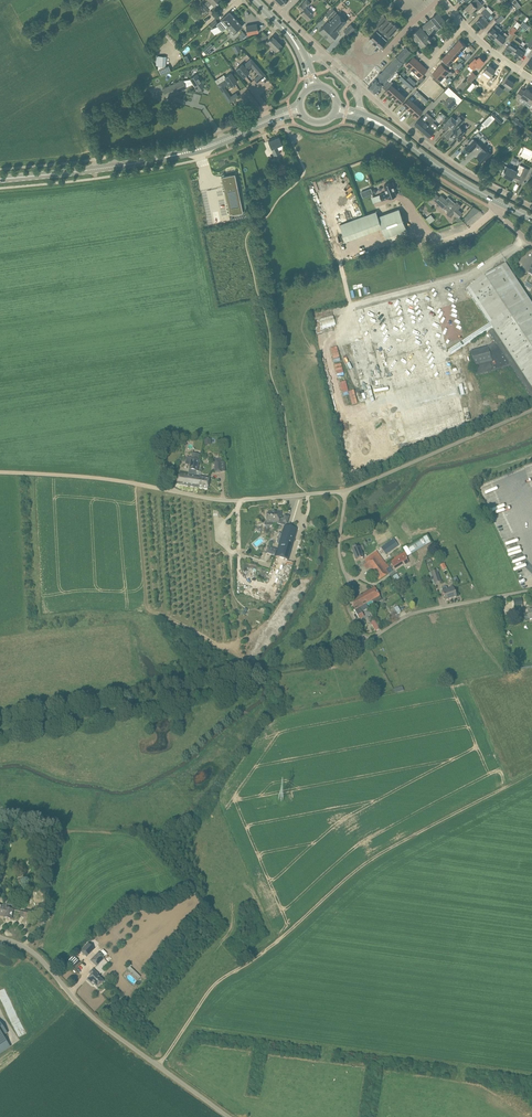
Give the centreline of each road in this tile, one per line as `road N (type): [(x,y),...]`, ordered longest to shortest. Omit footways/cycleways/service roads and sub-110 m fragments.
road 1 (track): [(160,1065),(213,988),(368,863),(531,771)]
road 2 (unclassified): [(231,1116),(110,1028),(29,949),(0,937)]
road 3 (residential): [(359,87),(443,158),(531,208)]
road 4 (unclassified): [(347,491),(531,410)]
road 5 (unclassified): [(155,486),(246,502),(347,491)]
road 6 (unclassified): [(365,637),(425,610),(531,590)]
road 7 (primary): [(0,179),(160,158)]
road 8 (track): [(0,471),(155,486)]
road 9 (primary): [(300,102),(160,158)]
road 10 (primary): [(160,158),(303,115)]

